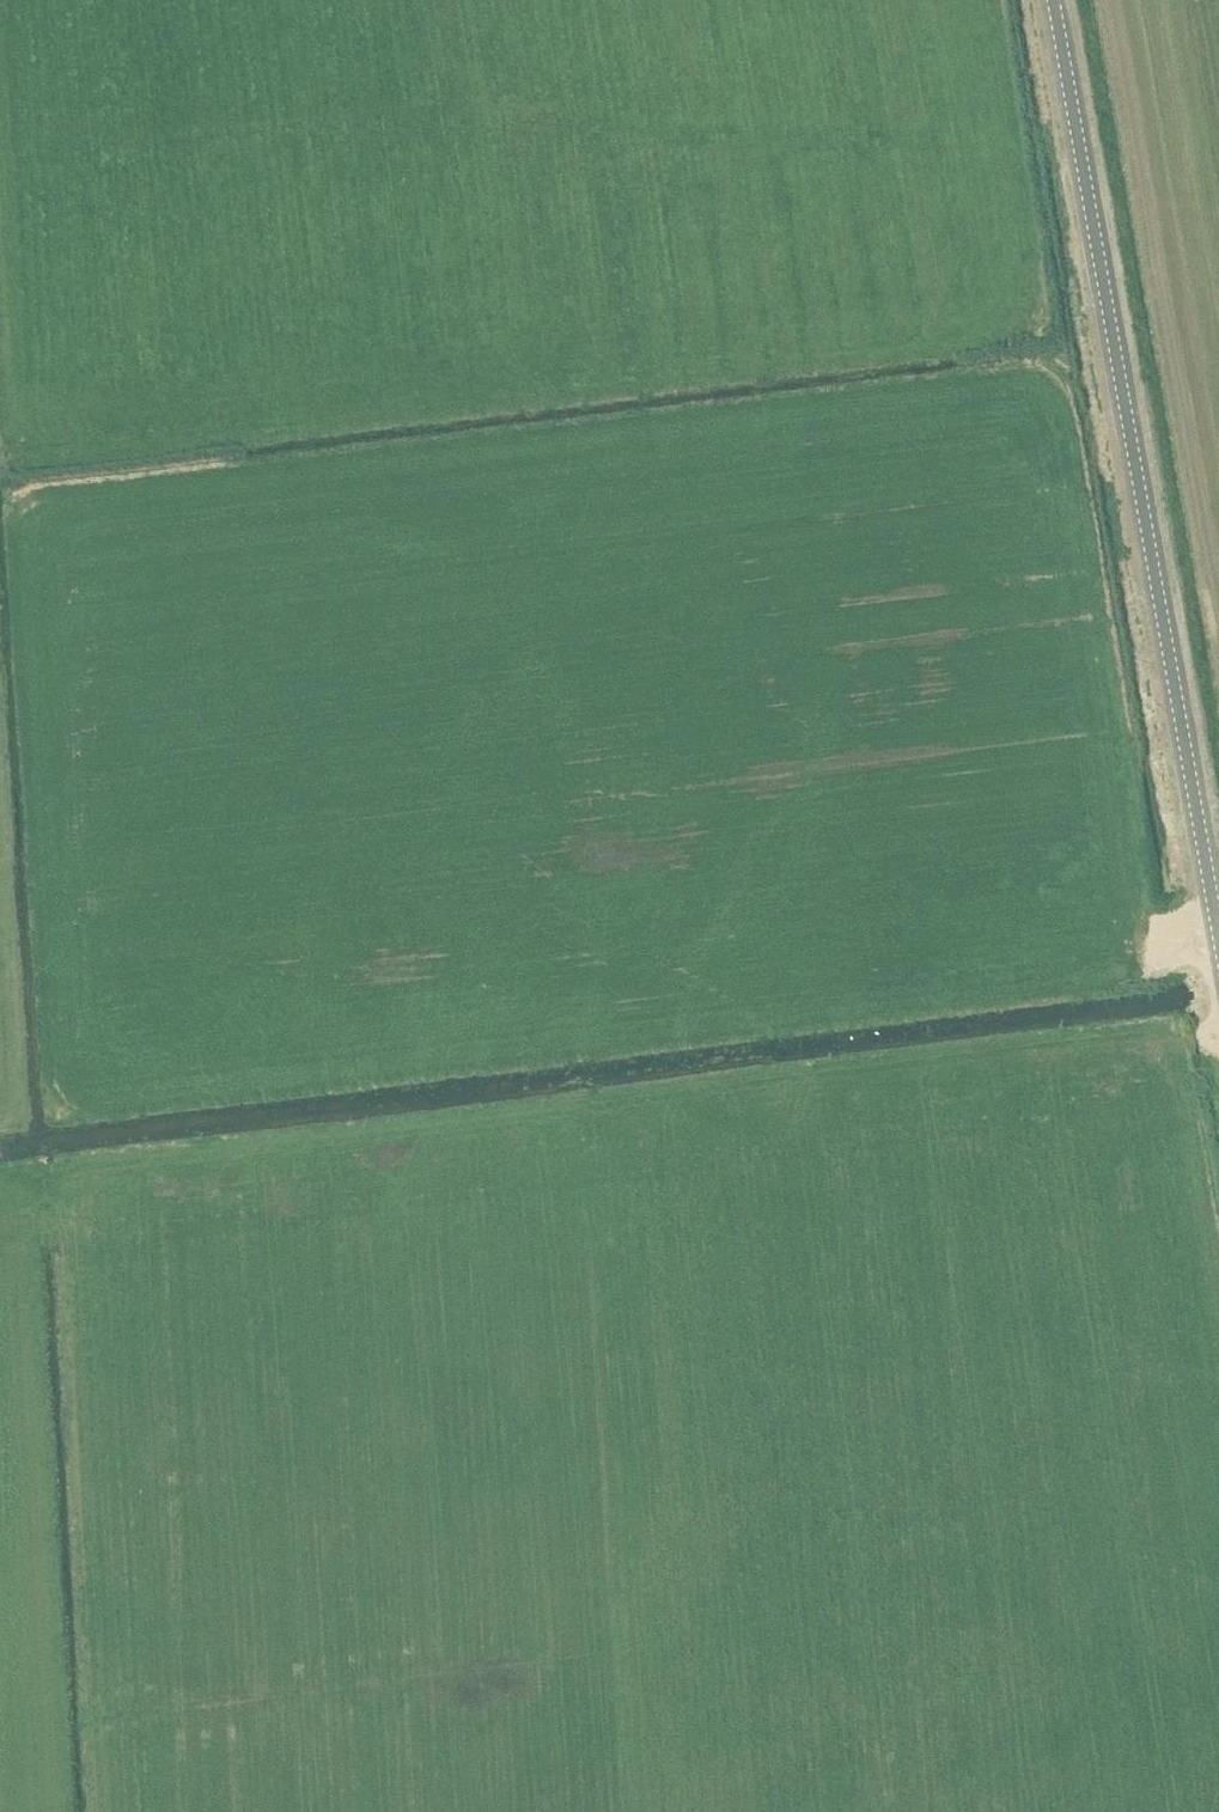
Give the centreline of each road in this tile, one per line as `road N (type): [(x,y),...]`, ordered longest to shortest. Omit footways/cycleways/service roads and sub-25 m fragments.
road 1 (unclassified): [(1218,915),(1052,0)]

